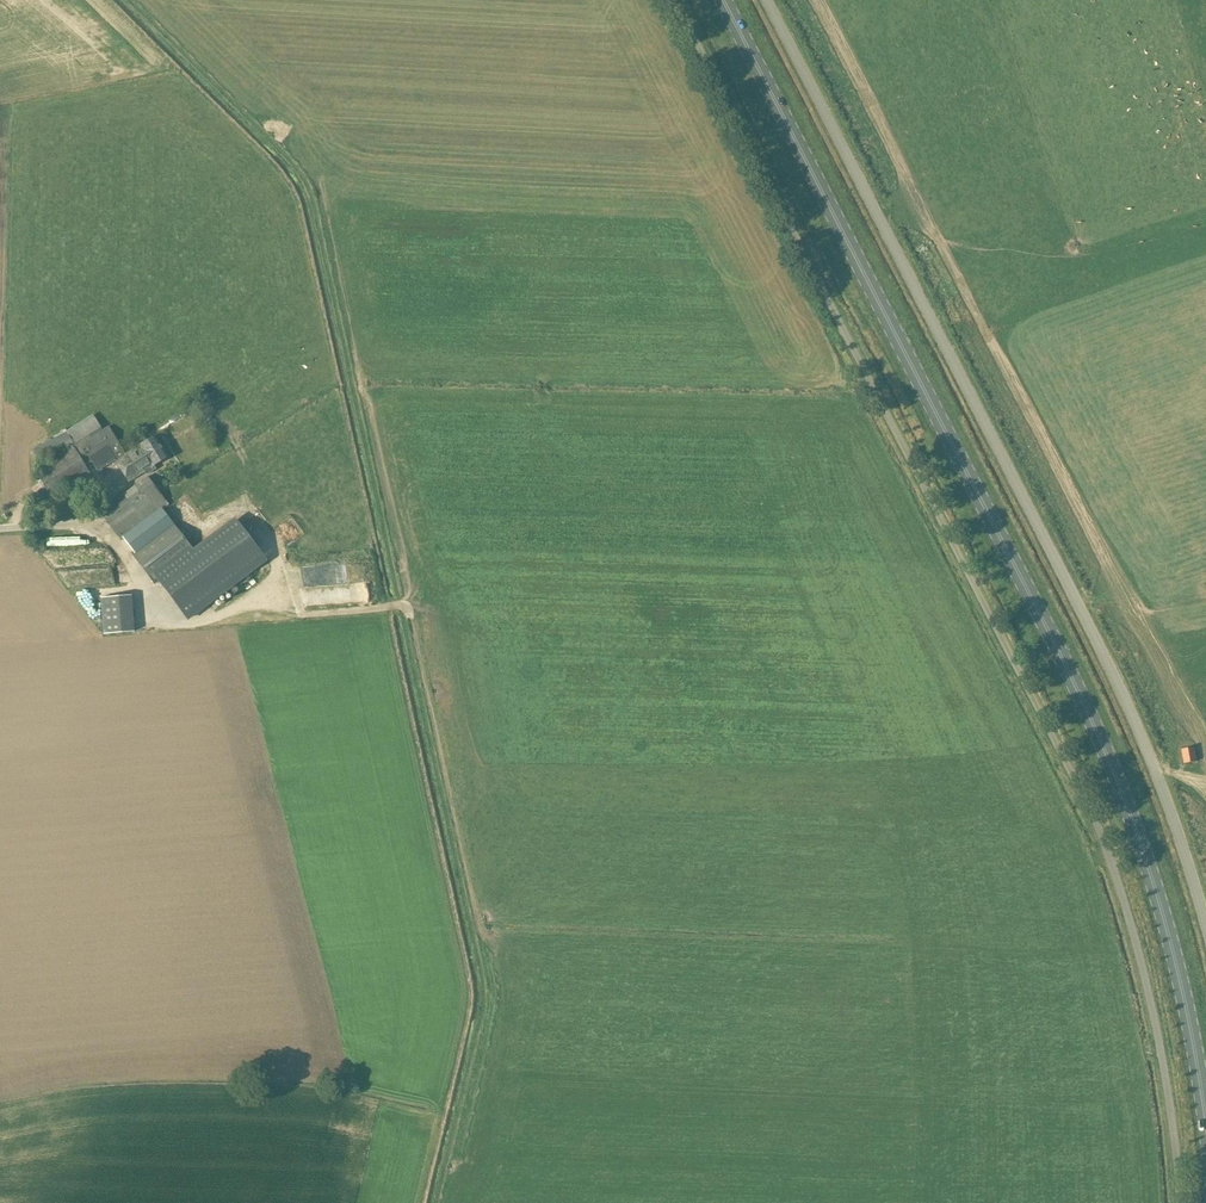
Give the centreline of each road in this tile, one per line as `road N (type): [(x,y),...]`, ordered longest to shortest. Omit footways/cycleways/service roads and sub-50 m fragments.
road 1 (unclassified): [(1176,1202),(1162,1052),(1110,854),(674,0)]
road 2 (primary): [(723,0),(1092,721),(1170,940),(1205,1124)]
road 3 (unclassified): [(1205,915),(1172,802),(1123,685),(770,0)]

